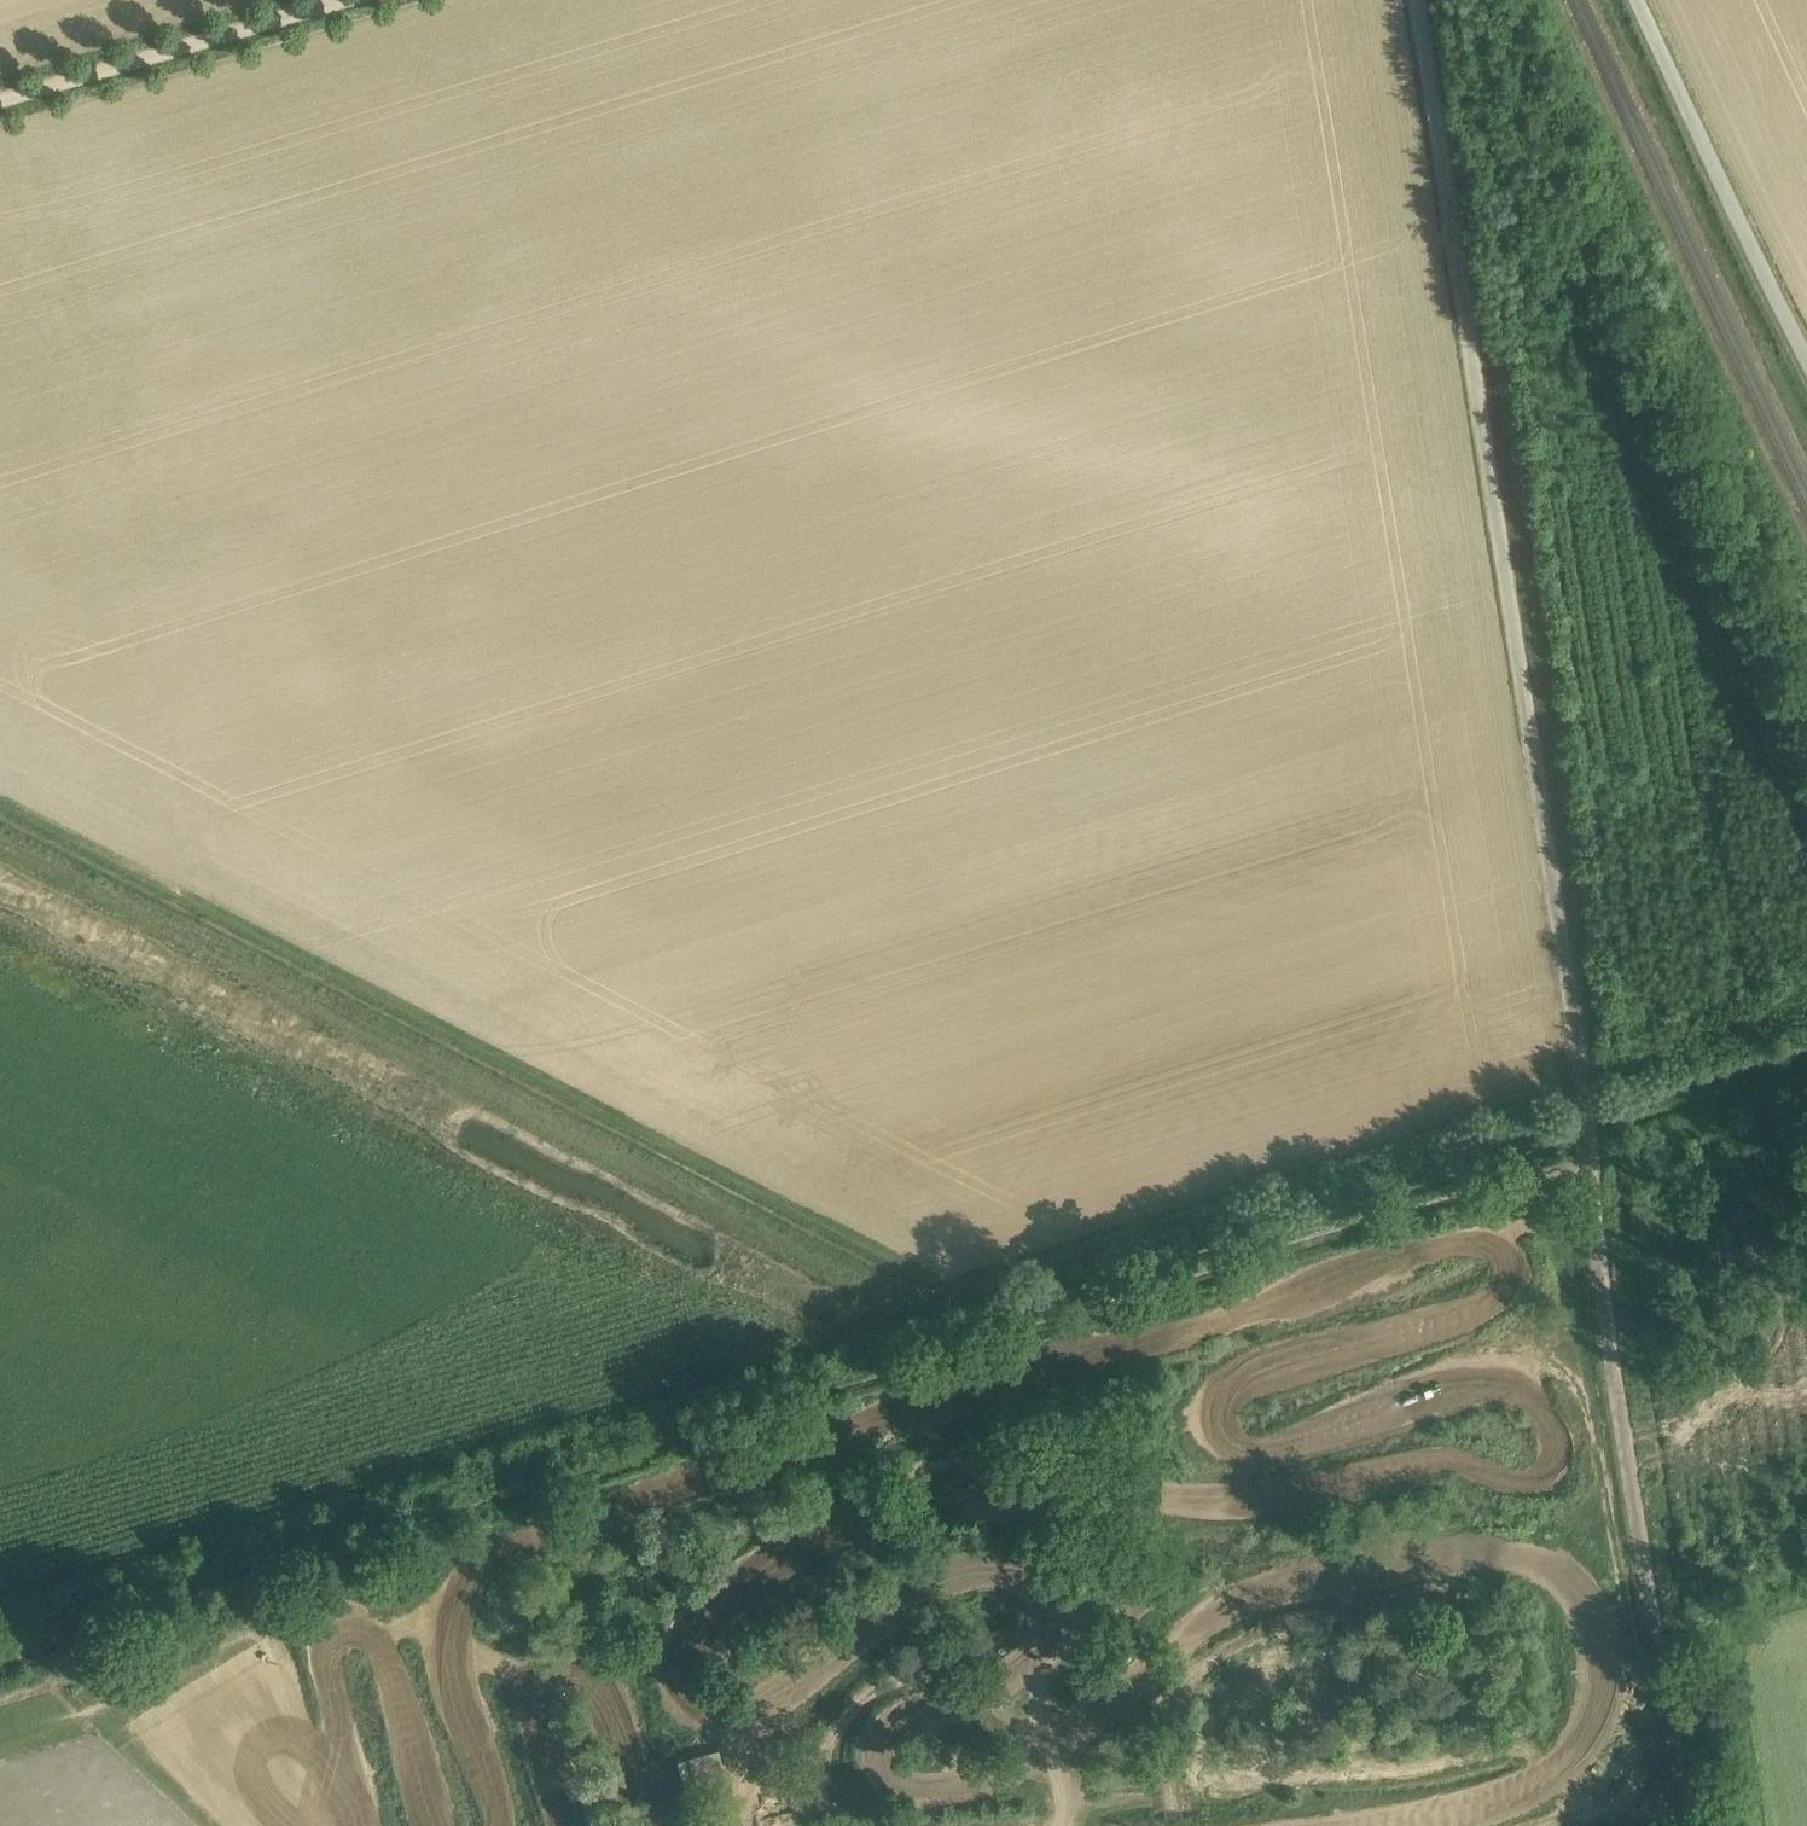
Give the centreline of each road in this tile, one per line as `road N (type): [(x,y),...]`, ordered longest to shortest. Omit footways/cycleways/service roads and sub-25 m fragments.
road 1 (track): [(1415,0),(1700,1825)]
road 2 (unclassified): [(1806,346),(1643,0)]
road 3 (track): [(0,91),(306,0)]

